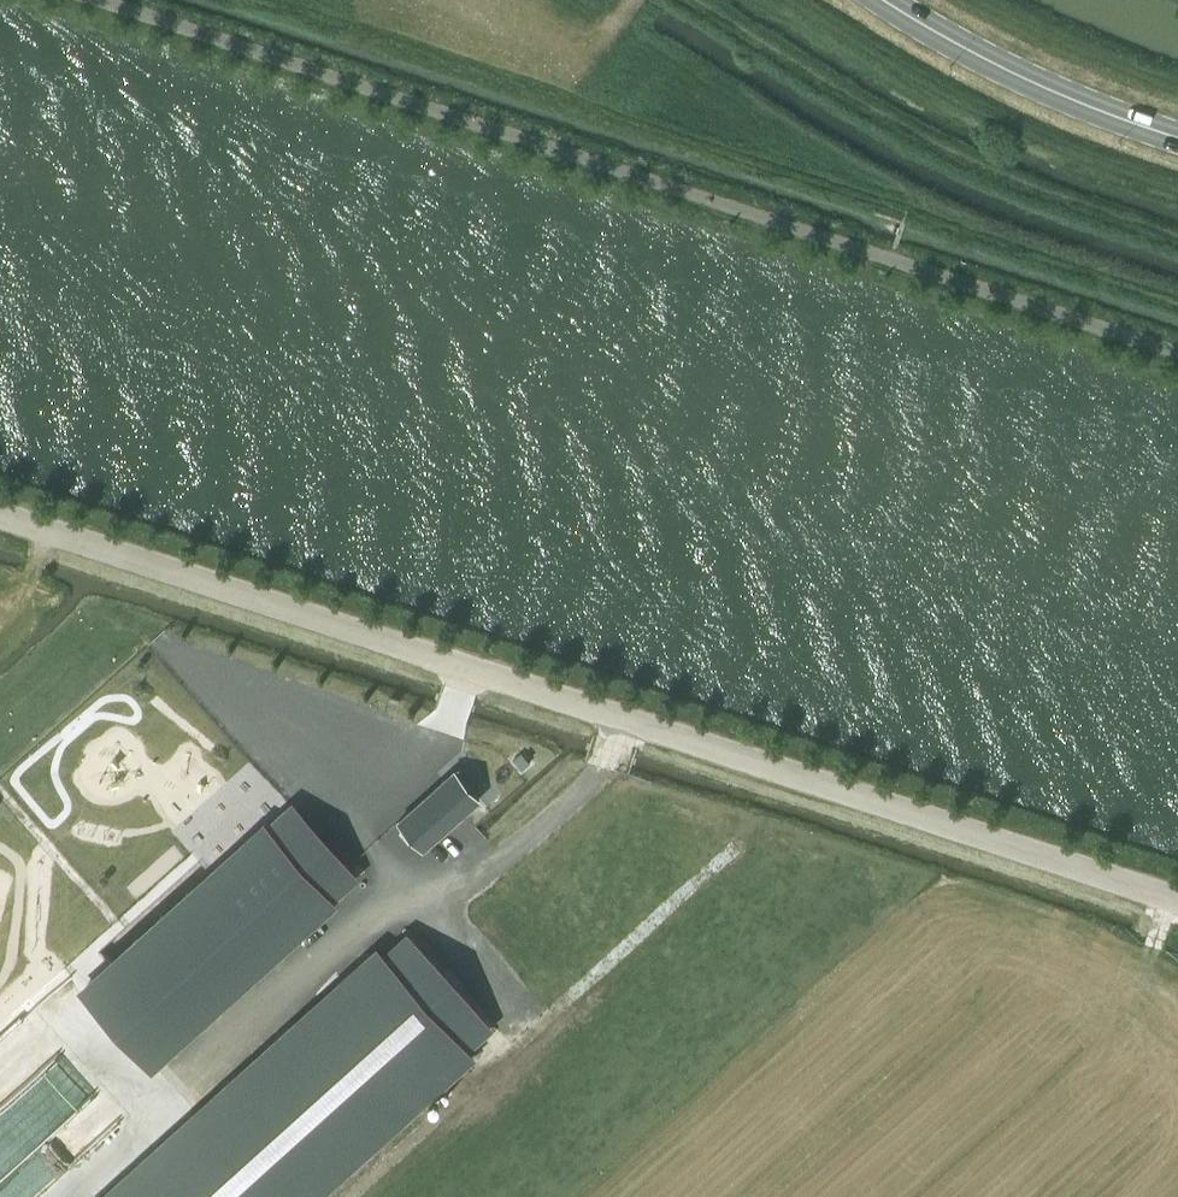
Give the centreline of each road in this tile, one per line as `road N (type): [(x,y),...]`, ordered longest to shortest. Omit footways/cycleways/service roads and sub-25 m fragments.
road 1 (unclassified): [(1177,907),(0,517)]
road 2 (secondary): [(886,0),(1019,76),(1177,136)]

